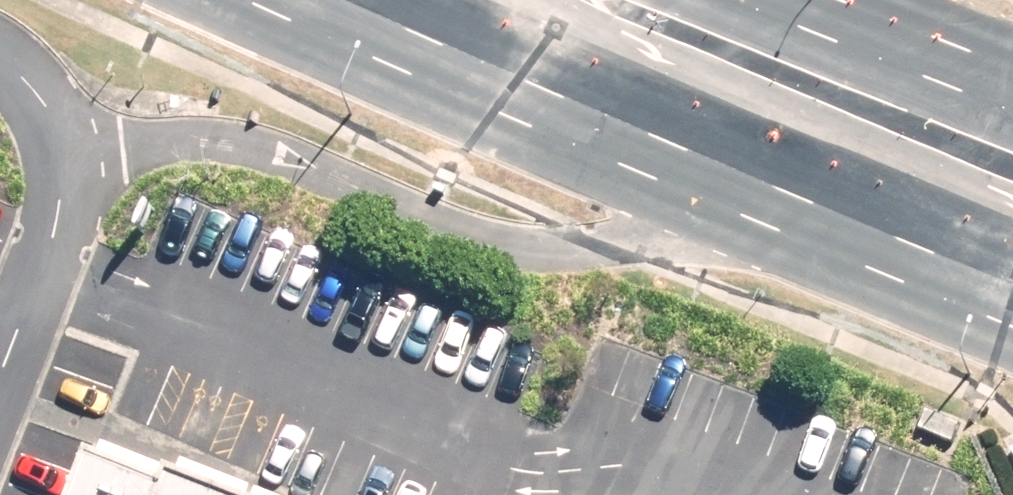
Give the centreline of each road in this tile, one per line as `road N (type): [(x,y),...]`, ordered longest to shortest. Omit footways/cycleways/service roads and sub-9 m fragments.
road 1 (primary): [(813,227),(607,237),(485,230),(298,151),(216,135),(124,142),(36,163)]
road 2 (primary): [(813,227),(315,0)]
road 3 (primary): [(534,0),(1012,201)]
road 4 (primary): [(809,0),(1012,81)]
road 5 (primary): [(1012,312),(813,227)]

